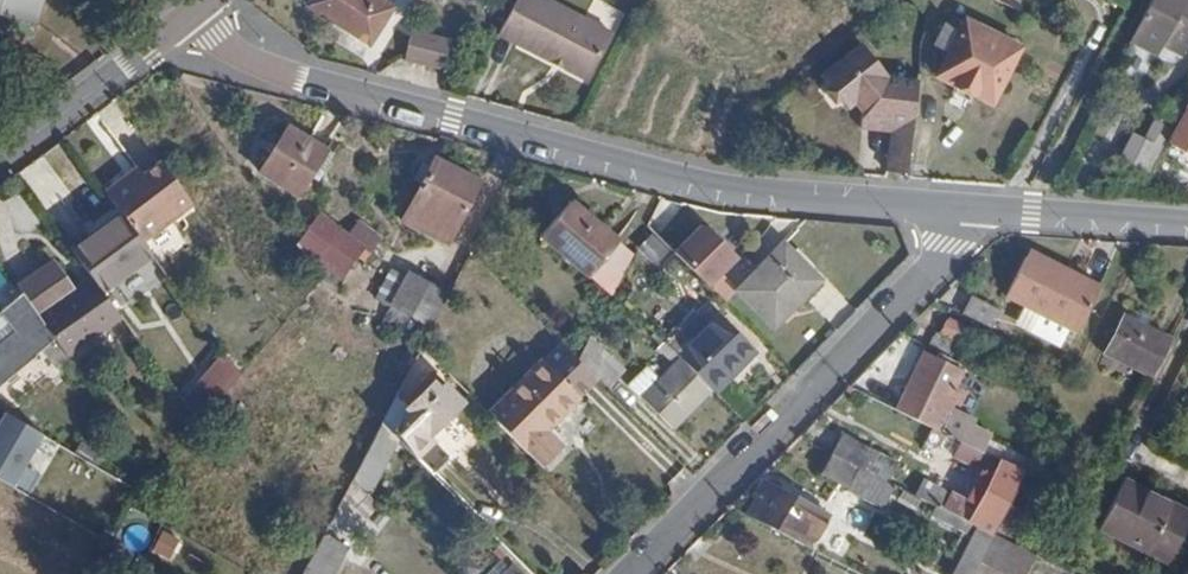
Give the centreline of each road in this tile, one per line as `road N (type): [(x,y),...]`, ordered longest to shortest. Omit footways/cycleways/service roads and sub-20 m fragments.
road 1 (residential): [(967,205),(707,184),(306,79),(215,37),(192,11)]
road 2 (residential): [(628,573),(960,236),(967,205)]
road 3 (tertiary): [(0,157),(192,11)]
road 4 (residential): [(1187,223),(967,205)]

